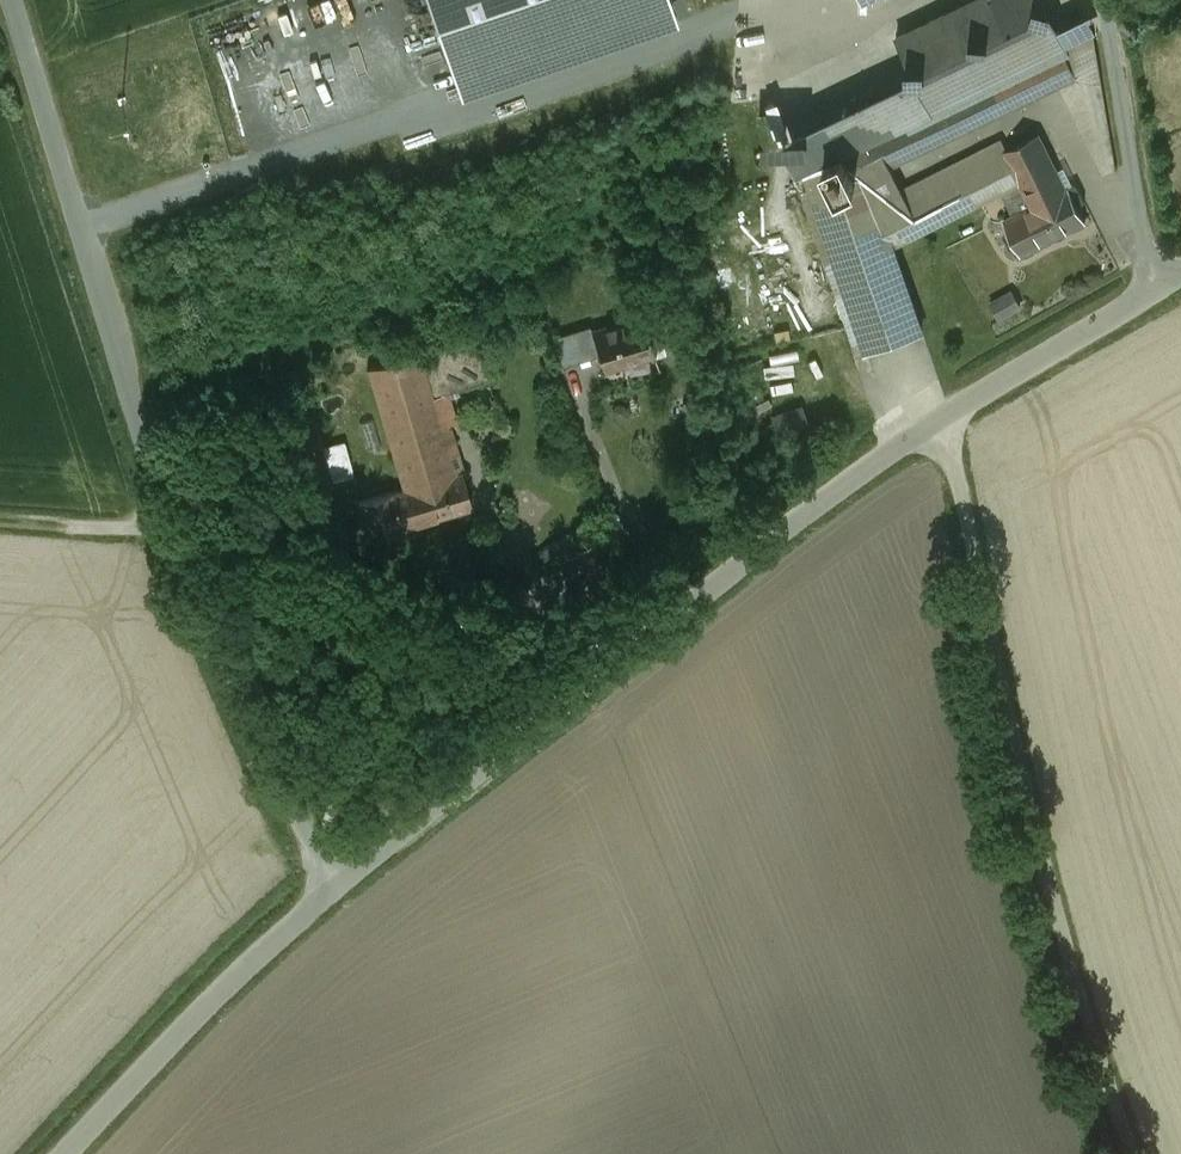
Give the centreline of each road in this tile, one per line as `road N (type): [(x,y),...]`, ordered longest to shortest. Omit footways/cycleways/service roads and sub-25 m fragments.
road 1 (unclassified): [(331,886),(172,528),(14,0)]
road 2 (unclassified): [(331,886),(812,508),(935,423)]
road 3 (unclassified): [(935,423),(956,467),(1066,939),(1136,1153)]
road 4 (unclassified): [(63,1153),(331,886)]
road 5 (unclassified): [(935,423),(1180,275)]
road 6 (track): [(172,528),(0,522)]

